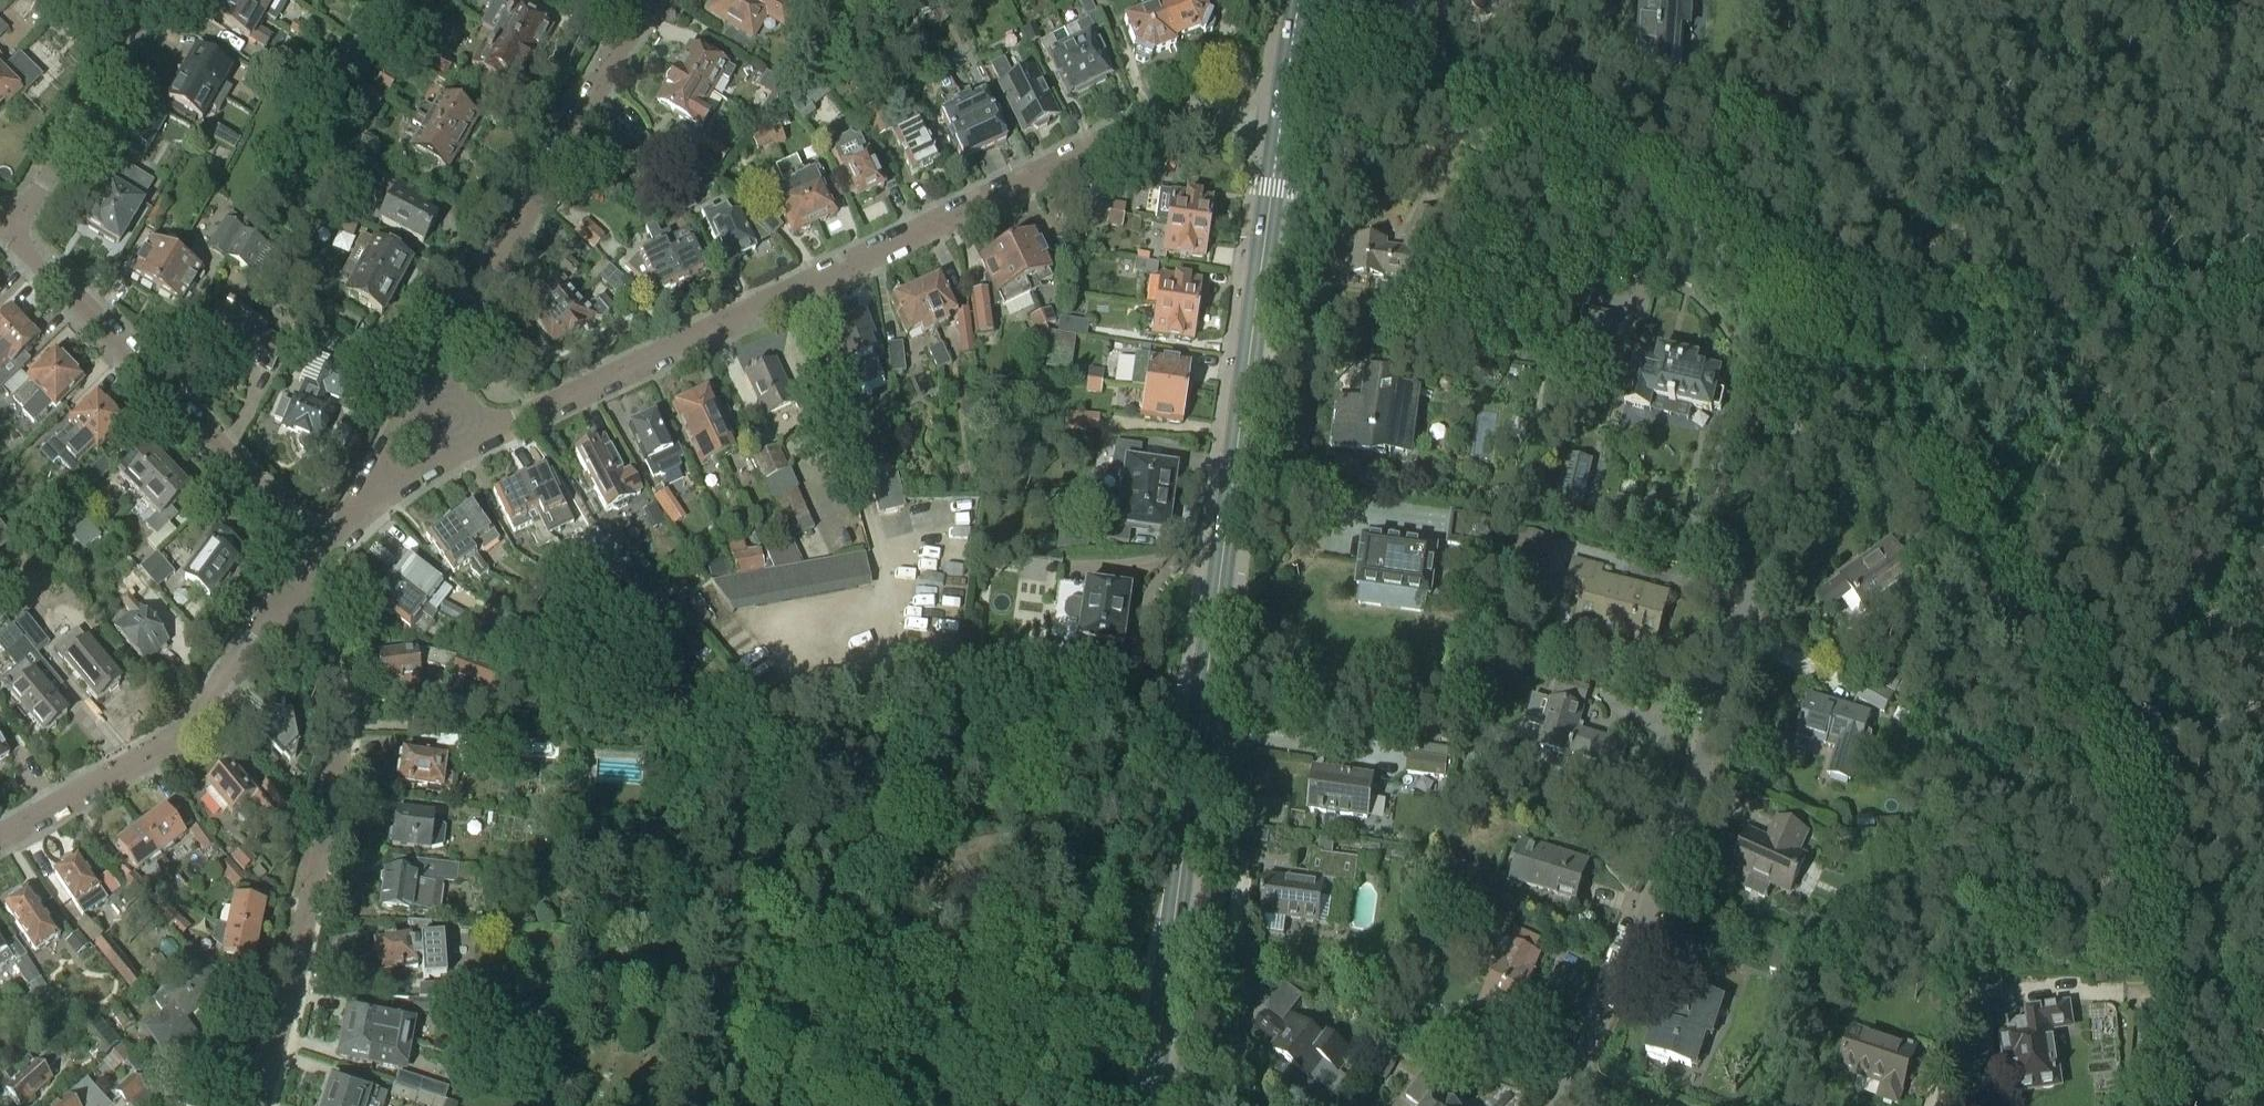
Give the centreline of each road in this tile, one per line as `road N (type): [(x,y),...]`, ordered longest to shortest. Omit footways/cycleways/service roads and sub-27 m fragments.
road 1 (residential): [(1573,1088),(1755,603),(1802,332),(1715,254),(1591,178),(1326,69),(1291,64)]
road 2 (primary): [(1155,1074),(1280,128)]
road 3 (residential): [(475,439),(1138,128),(1196,119),(1280,128)]
road 4 (track): [(1088,913),(1109,883),(1115,840),(1109,801),(1087,769),(1048,750),(1001,758),(890,802),(838,920),(821,1105)]
road 5 (track): [(1013,1105),(1070,991),(1088,913),(1074,874),(1049,854),(1009,841),(949,863),(911,907),(890,951),(890,1022),(923,1105)]
road 6 (residential): [(256,1105),(302,939),(339,745),(305,568)]
road 7 (track): [(890,802),(868,768),(838,749),(803,755),(769,778),(736,850),(728,912),(726,1049),(738,1105)]
road 8 (track): [(2263,304),(1940,303),(1802,332)]
road 9 (residential): [(305,568),(314,556),(5,235)]
road 10 (residential): [(639,0),(441,371)]
road 11 (residential): [(0,833),(187,727),(305,568)]
road 12 (track): [(754,808),(775,867),(787,973),(783,1105)]
road 13 (track): [(967,1105),(950,1031),(953,985),(969,952),(1015,926),(1079,959)]
road 14 (residential): [(5,235),(144,0)]
road 15 (track): [(583,1105),(595,1044),(613,1018),(663,1036),(646,1105)]
road 16 (track): [(984,937),(933,880),(870,840)]
road 17 (residential): [(441,371),(389,463),(381,494)]

